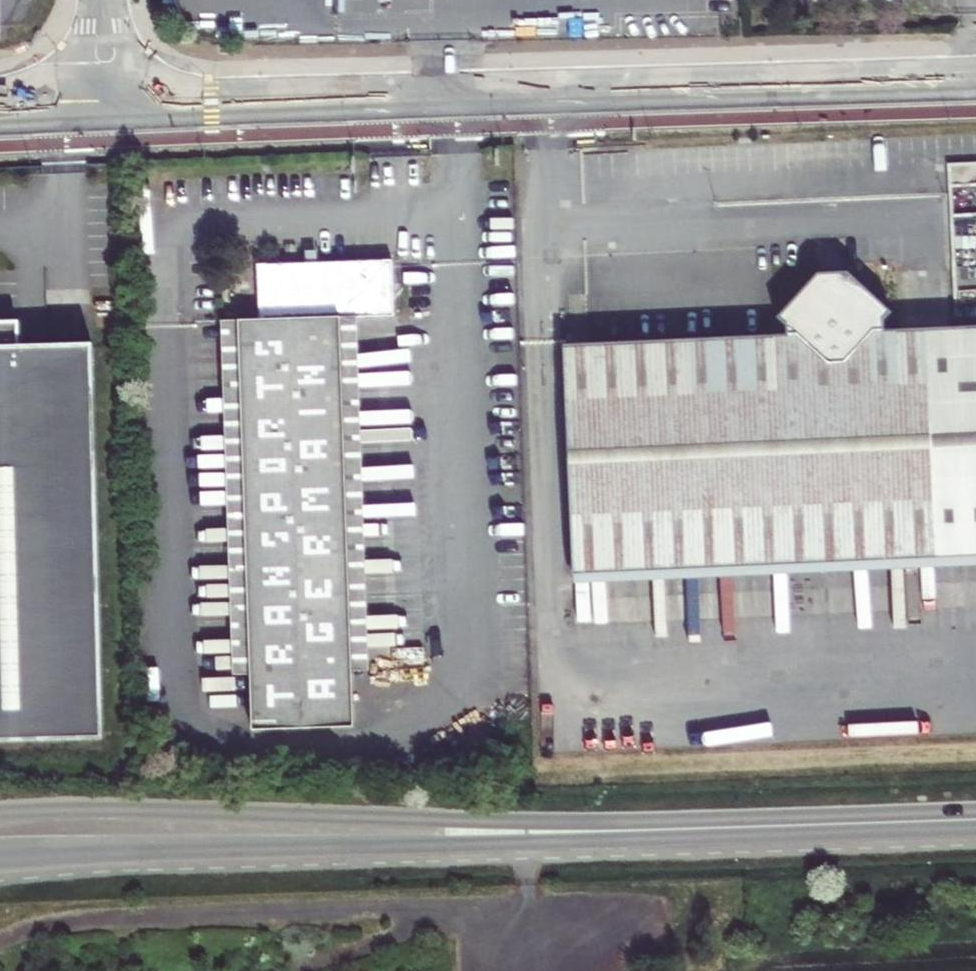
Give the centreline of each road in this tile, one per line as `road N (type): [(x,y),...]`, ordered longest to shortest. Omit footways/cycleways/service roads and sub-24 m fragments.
road 1 (secondary): [(0,860),(866,826)]
road 2 (secondary): [(866,826),(0,817)]
road 3 (primary): [(975,61),(138,84)]
road 4 (primary): [(142,128),(975,97)]

